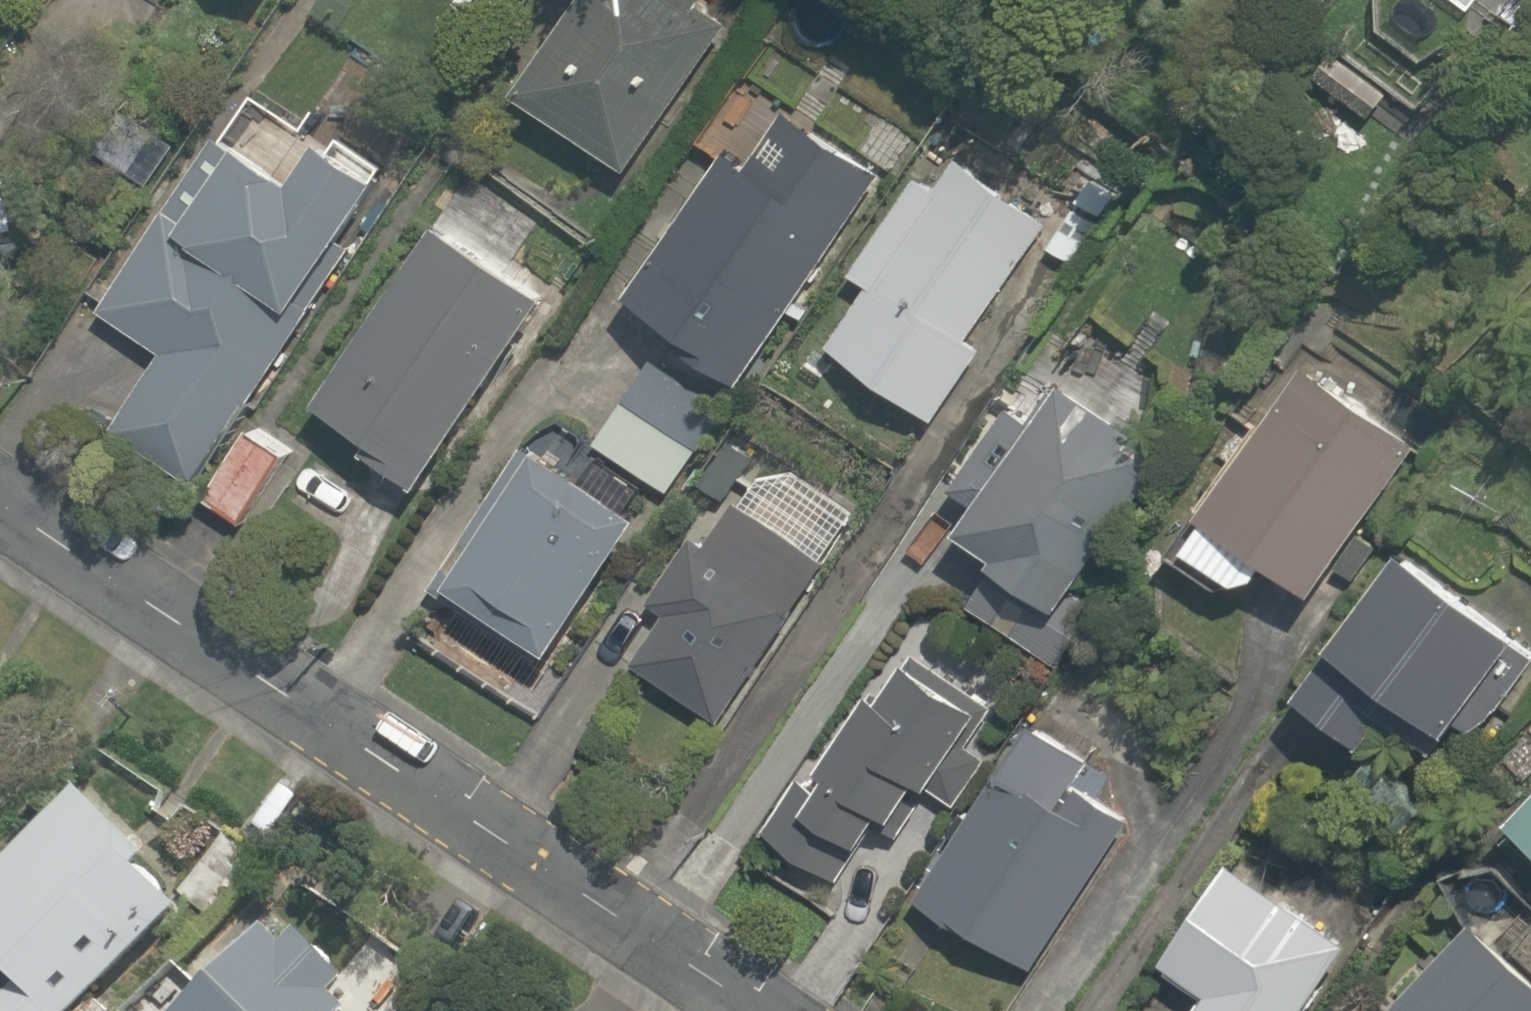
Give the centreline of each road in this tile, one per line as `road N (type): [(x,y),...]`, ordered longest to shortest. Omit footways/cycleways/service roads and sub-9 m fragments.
road 1 (residential): [(763,1010),(0,492)]

